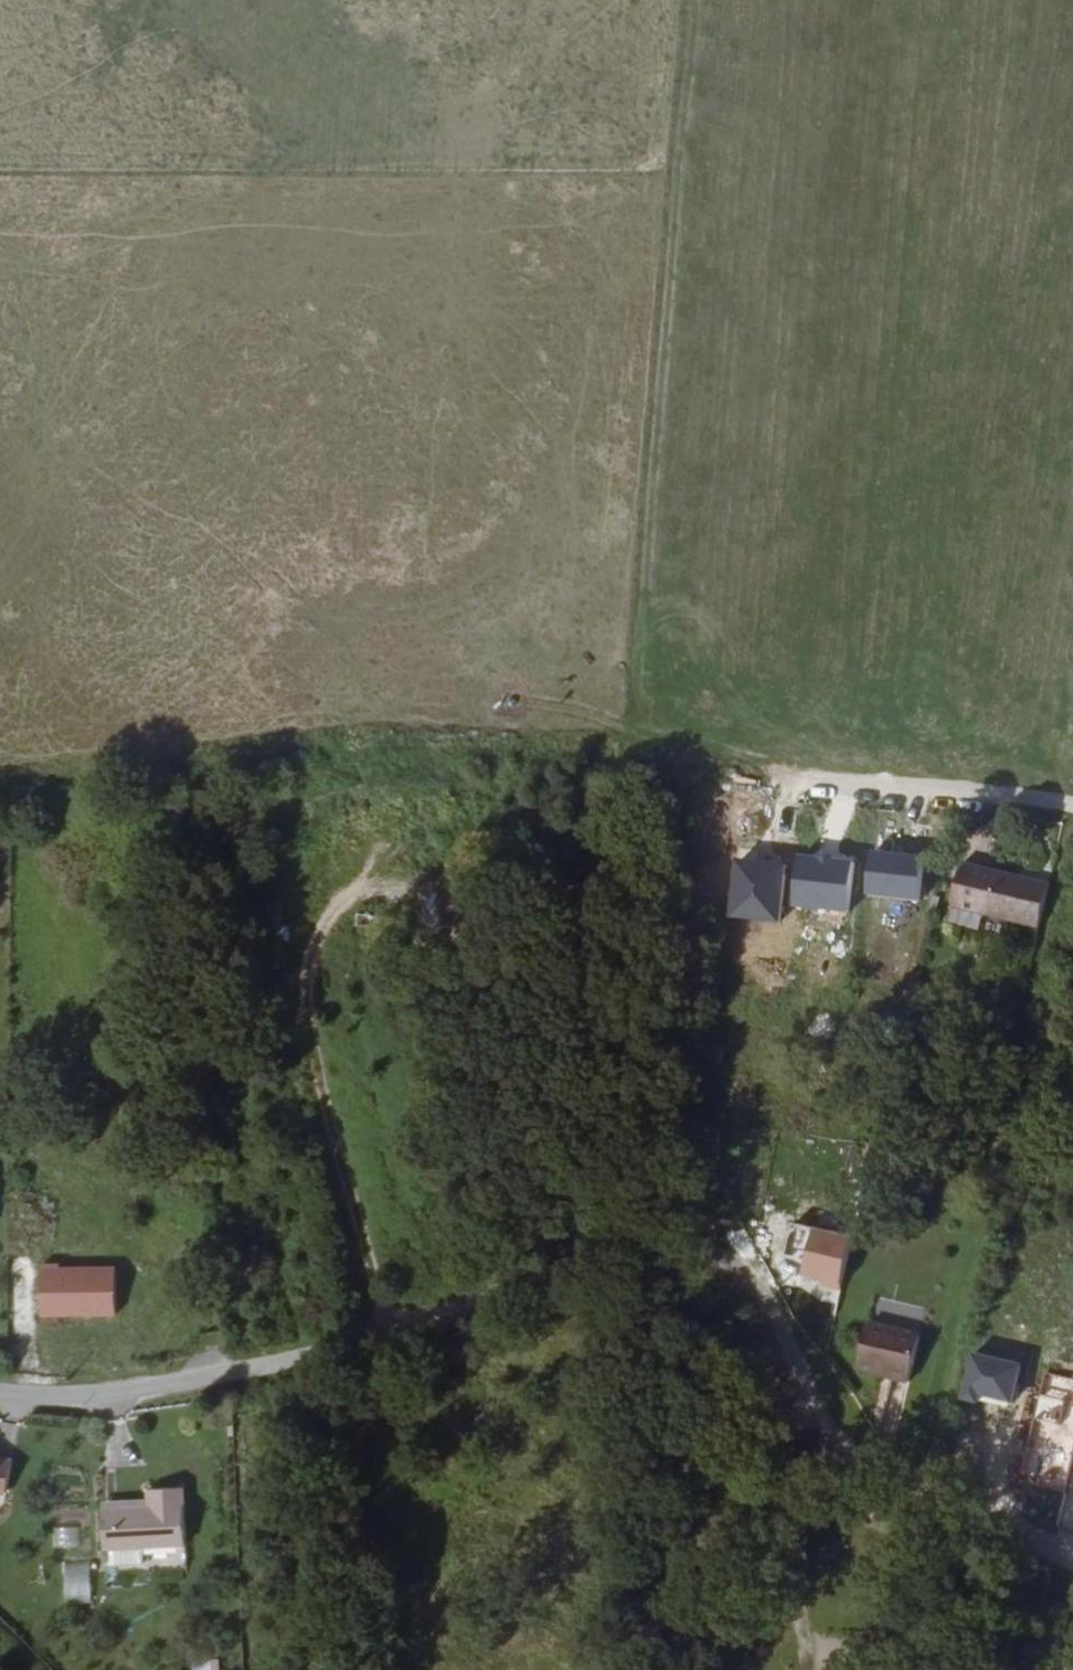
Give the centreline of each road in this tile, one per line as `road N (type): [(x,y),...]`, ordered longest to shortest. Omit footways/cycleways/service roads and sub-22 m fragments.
road 1 (track): [(396,1329),(313,1005),(320,947),(466,747),(1072,808)]
road 2 (residential): [(1072,1561),(866,1480),(711,1241),(220,1375),(111,1393),(0,1395)]

